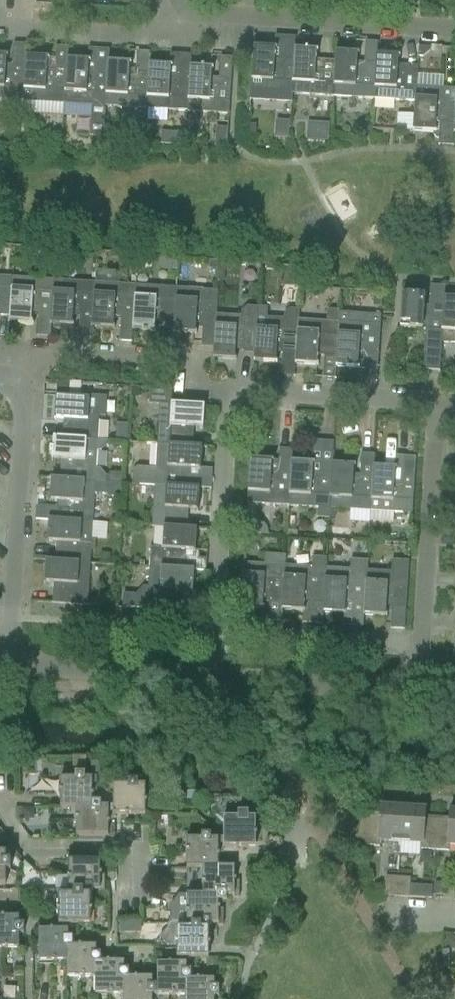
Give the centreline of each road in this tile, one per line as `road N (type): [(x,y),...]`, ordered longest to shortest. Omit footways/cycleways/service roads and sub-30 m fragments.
road 1 (unclassified): [(421,641),(245,629),(222,611),(214,575),(230,389),(437,406)]
road 2 (unclassified): [(401,688),(8,668)]
road 3 (unclassified): [(454,25),(174,0)]
road 4 (unclassified): [(11,616),(22,407),(0,375)]
road 5 (unclassified): [(421,641),(437,406)]
road 6 (residential): [(0,818),(25,844),(140,846)]

